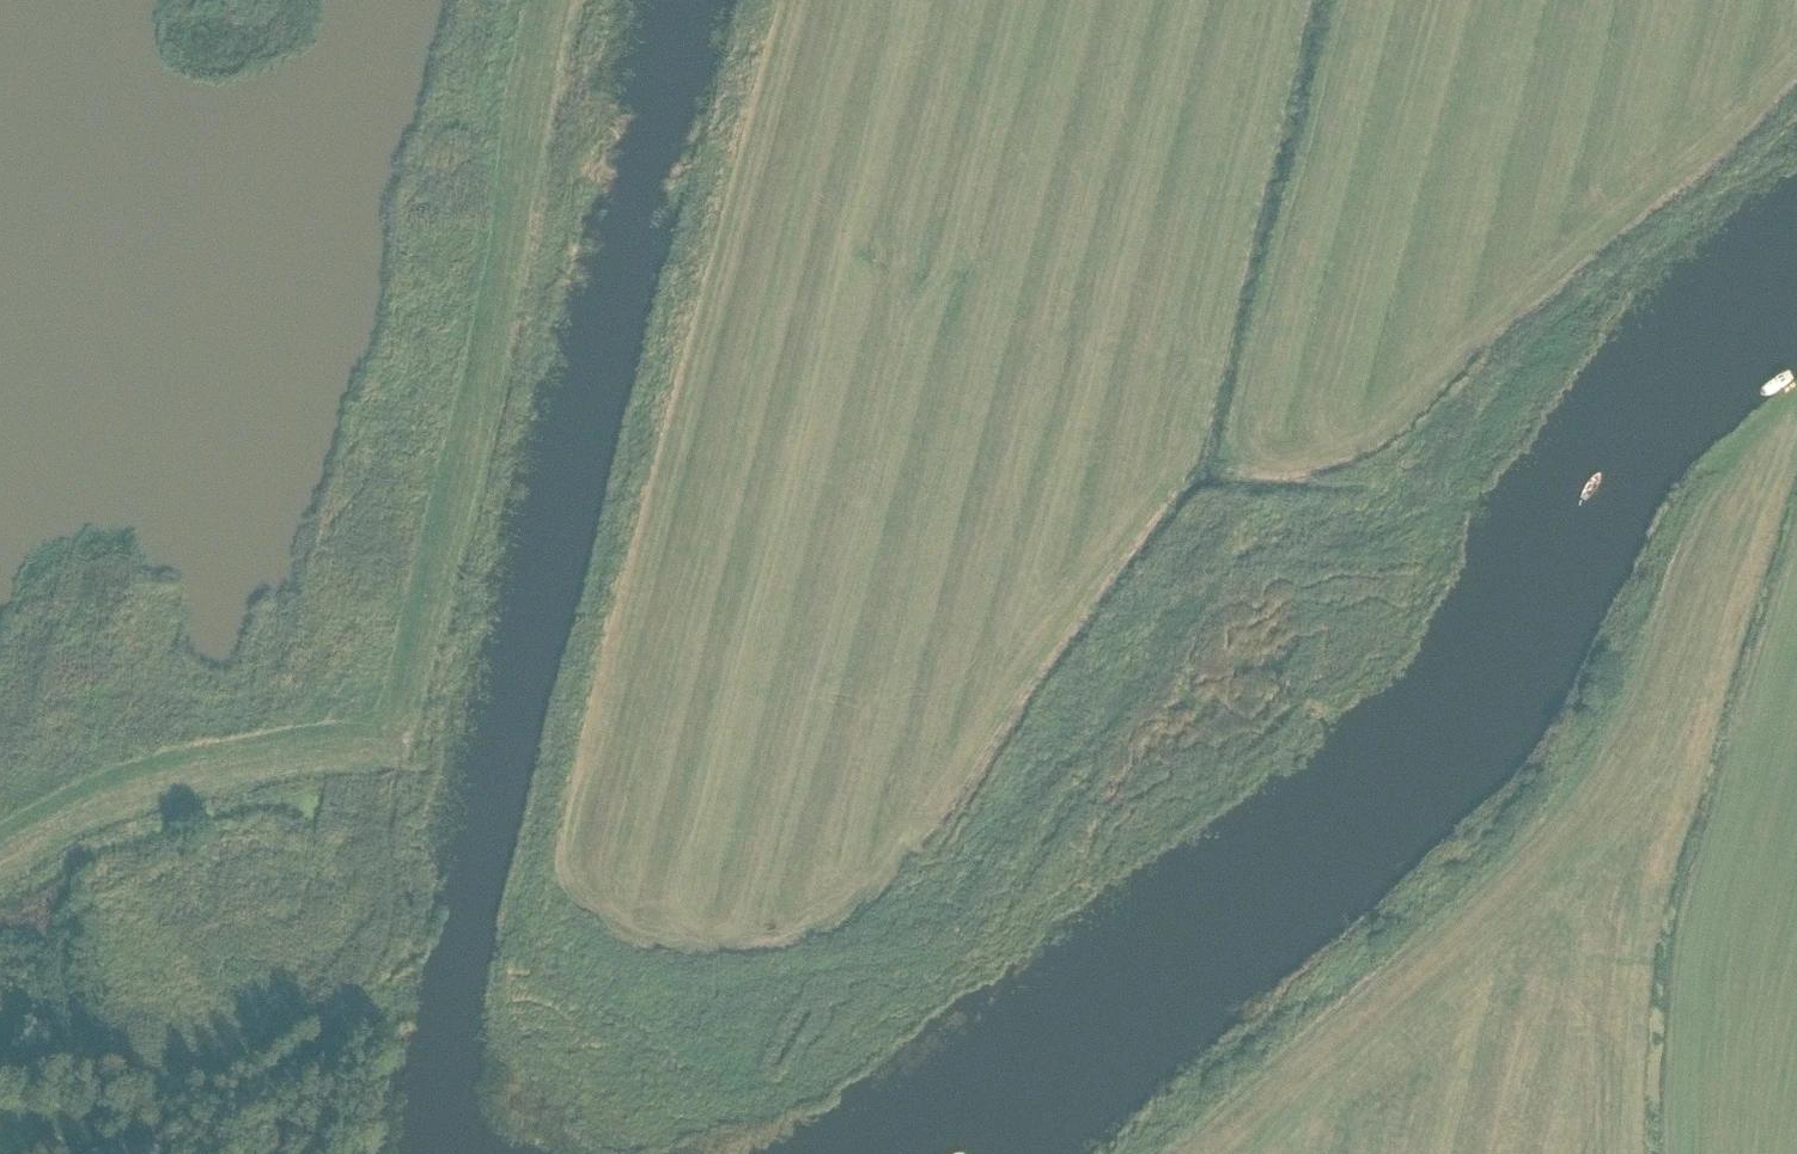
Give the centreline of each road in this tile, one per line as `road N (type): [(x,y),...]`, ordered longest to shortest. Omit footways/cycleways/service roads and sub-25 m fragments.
road 1 (track): [(559,0),(469,444),(395,734),(368,749),(255,763),(156,788),(0,859)]

